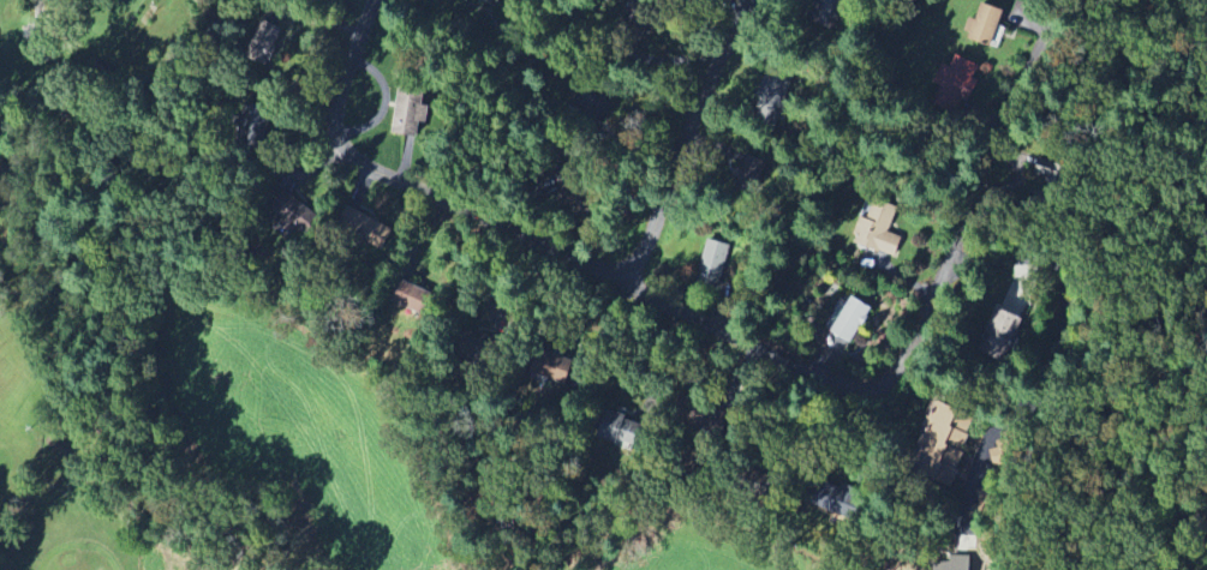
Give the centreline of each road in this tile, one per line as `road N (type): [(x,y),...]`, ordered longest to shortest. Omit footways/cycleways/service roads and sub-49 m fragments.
road 1 (residential): [(1070,1),(878,400),(638,289)]
road 2 (residential): [(376,0),(337,114),(347,150),(638,289)]
road 3 (residential): [(970,490),(976,427),(1026,401),(1066,337),(1070,295),(1064,275),(1042,253),(948,251)]
road 4 (residential): [(638,289),(677,166),(756,0)]

